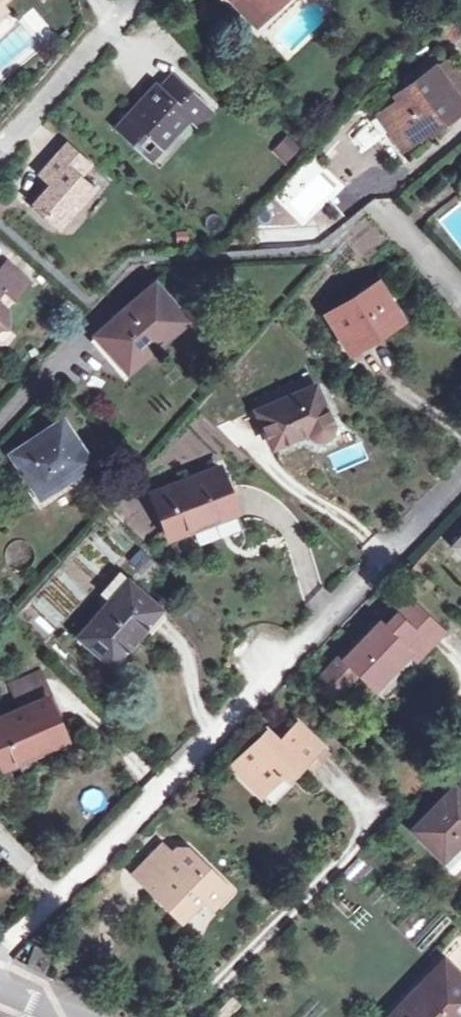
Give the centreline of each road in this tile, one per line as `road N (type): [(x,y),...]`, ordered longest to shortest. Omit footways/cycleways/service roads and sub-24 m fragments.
road 1 (residential): [(0,154),(130,0)]
road 2 (residential): [(460,295),(378,208)]

